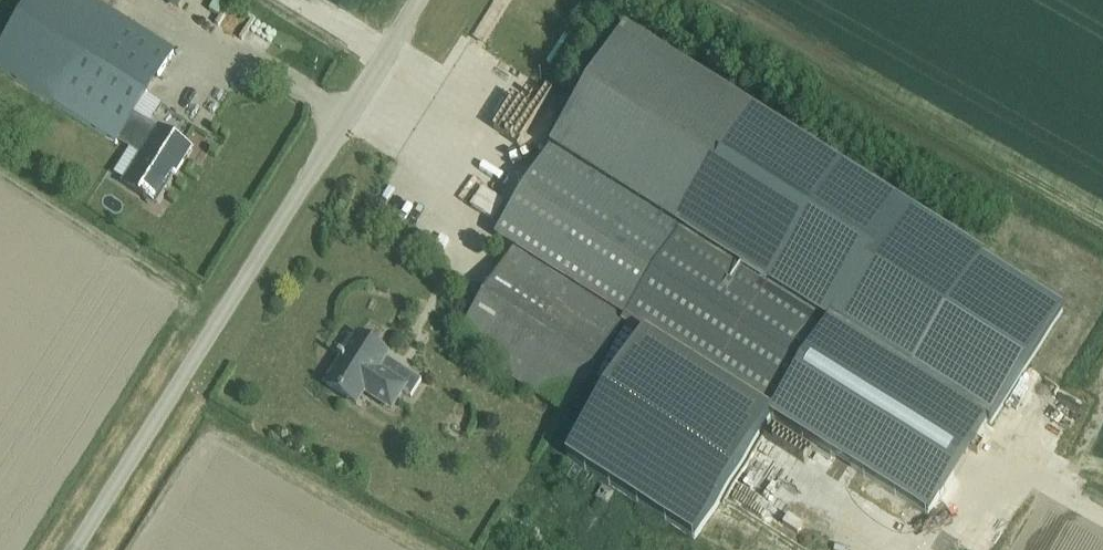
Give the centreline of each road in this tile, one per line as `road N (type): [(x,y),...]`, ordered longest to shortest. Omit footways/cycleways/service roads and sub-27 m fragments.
road 1 (unclassified): [(81,549),(418,0)]

